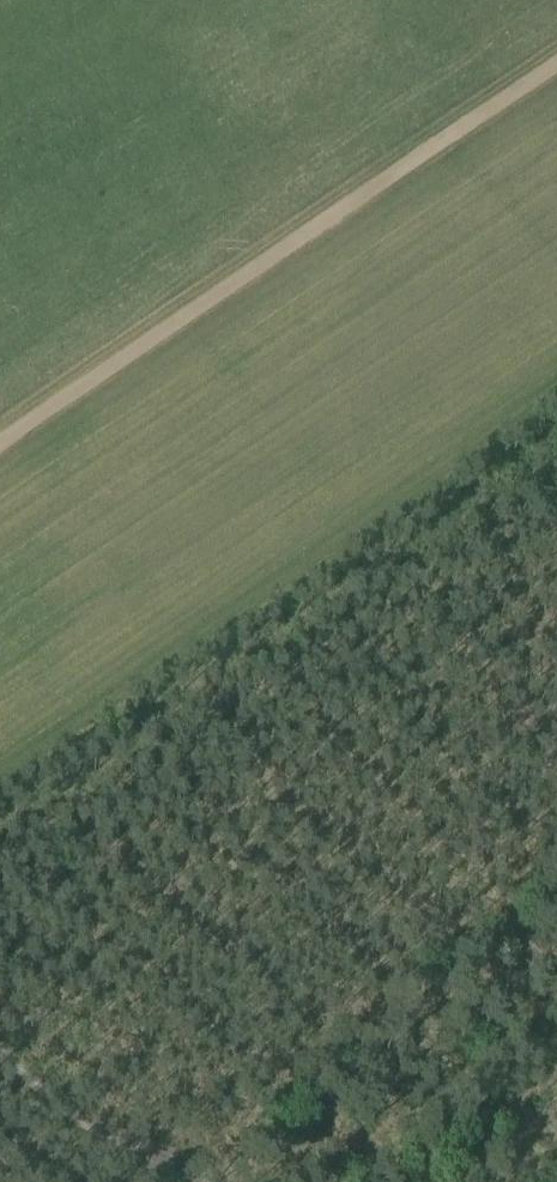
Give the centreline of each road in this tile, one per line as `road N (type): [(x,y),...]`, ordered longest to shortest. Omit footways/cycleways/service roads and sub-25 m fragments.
road 1 (track): [(0,442),(556,67)]
road 2 (track): [(0,1035),(74,1096),(241,1181)]
road 3 (track): [(413,1181),(426,1162),(542,1088),(556,1042)]

